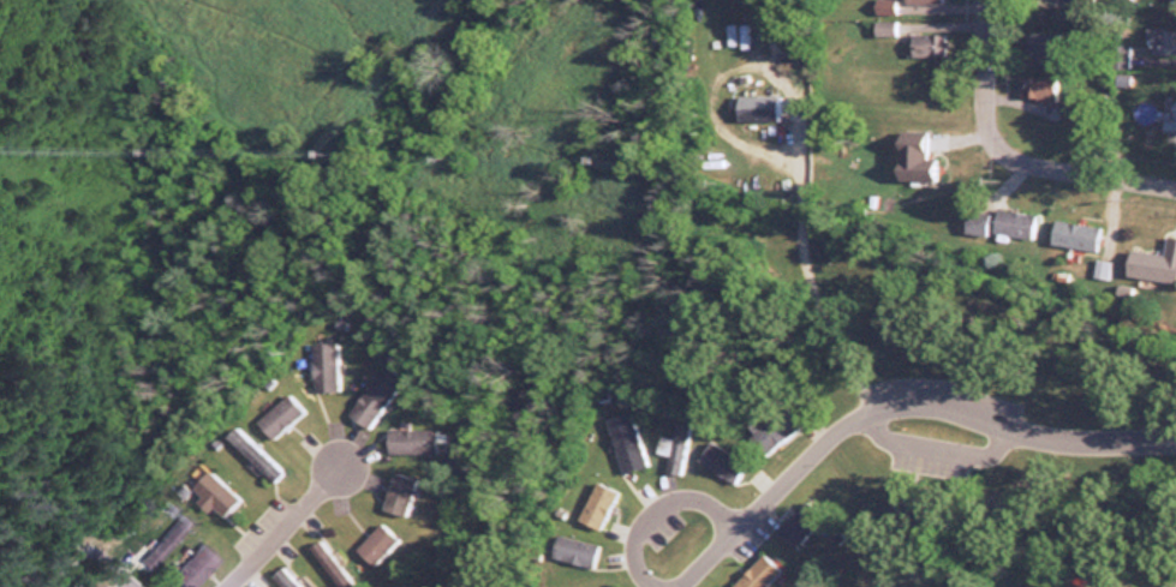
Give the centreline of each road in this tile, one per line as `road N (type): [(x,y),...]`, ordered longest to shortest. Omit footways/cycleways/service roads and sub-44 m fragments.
road 1 (residential): [(676,586),(828,436),(888,403),(941,407),(1043,435),(1175,439)]
road 2 (residential): [(988,0),(991,121),(1011,150),(1052,162)]
road 3 (residential): [(653,586),(629,550),(638,519),(667,497),(704,499),(736,526)]
road 4 (residential): [(227,586),(335,471)]
road 5 (residential): [(1052,162),(1175,182)]

